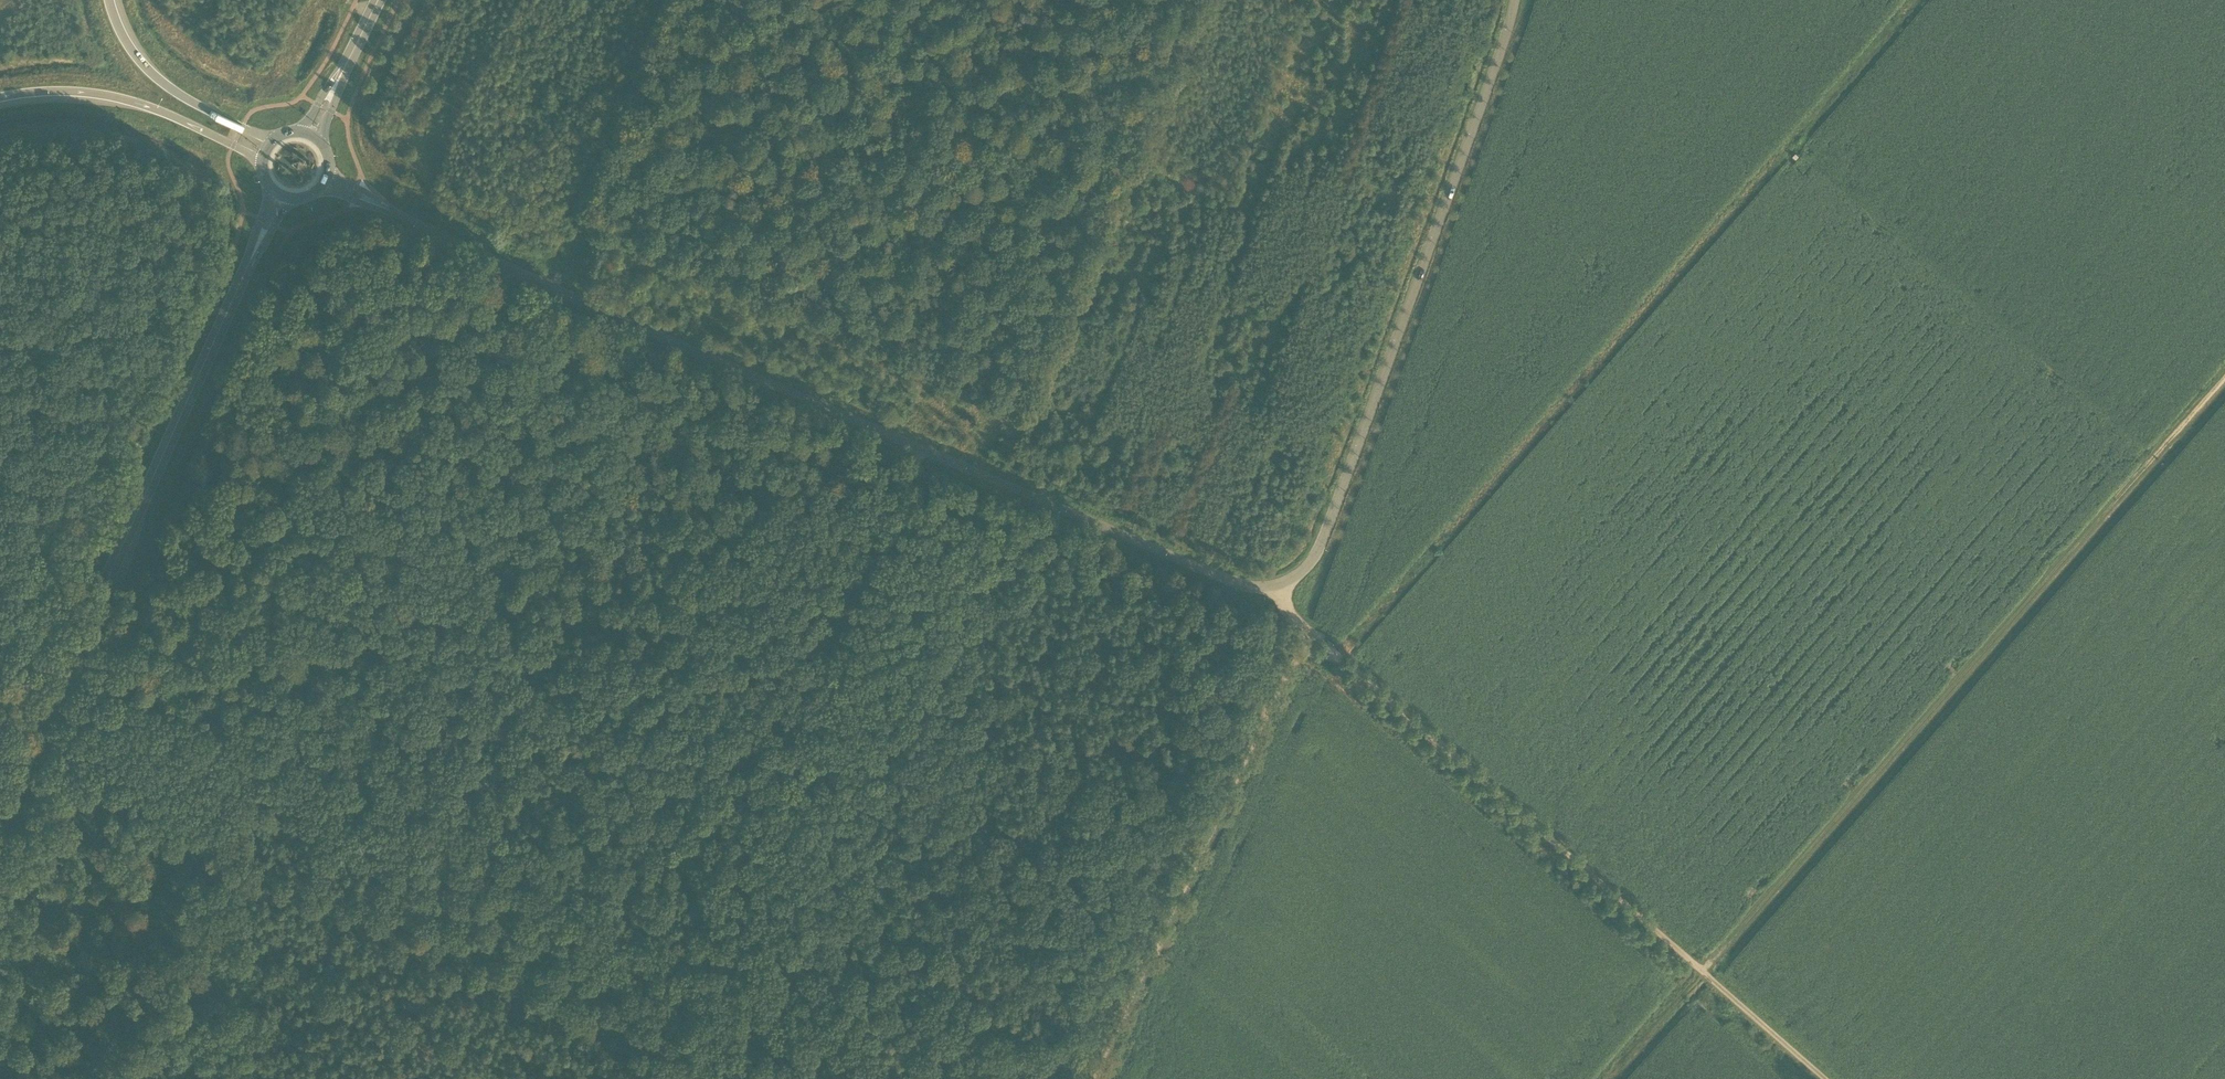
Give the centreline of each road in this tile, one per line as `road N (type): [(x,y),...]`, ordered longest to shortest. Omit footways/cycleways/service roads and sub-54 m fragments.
road 1 (unclassified): [(325,180),(647,330),(1230,582),(1278,584),(1313,560),(1328,524),(1515,0)]
road 2 (track): [(1706,975),(2224,383)]
road 3 (secondary): [(0,820),(281,196)]
road 4 (track): [(1018,491),(736,1078)]
road 5 (track): [(1311,633),(1706,975)]
road 6 (track): [(1097,1078),(1311,633)]
road 7 (motorway): [(0,97),(55,90),(117,96),(261,162)]
road 8 (motorway): [(271,140),(199,106),(143,63),(109,0)]
road 9 (track): [(1706,975),(1825,1078)]
road 10 (secondary): [(310,135),(378,0)]
road 11 (track): [(1611,1078),(1706,975)]

